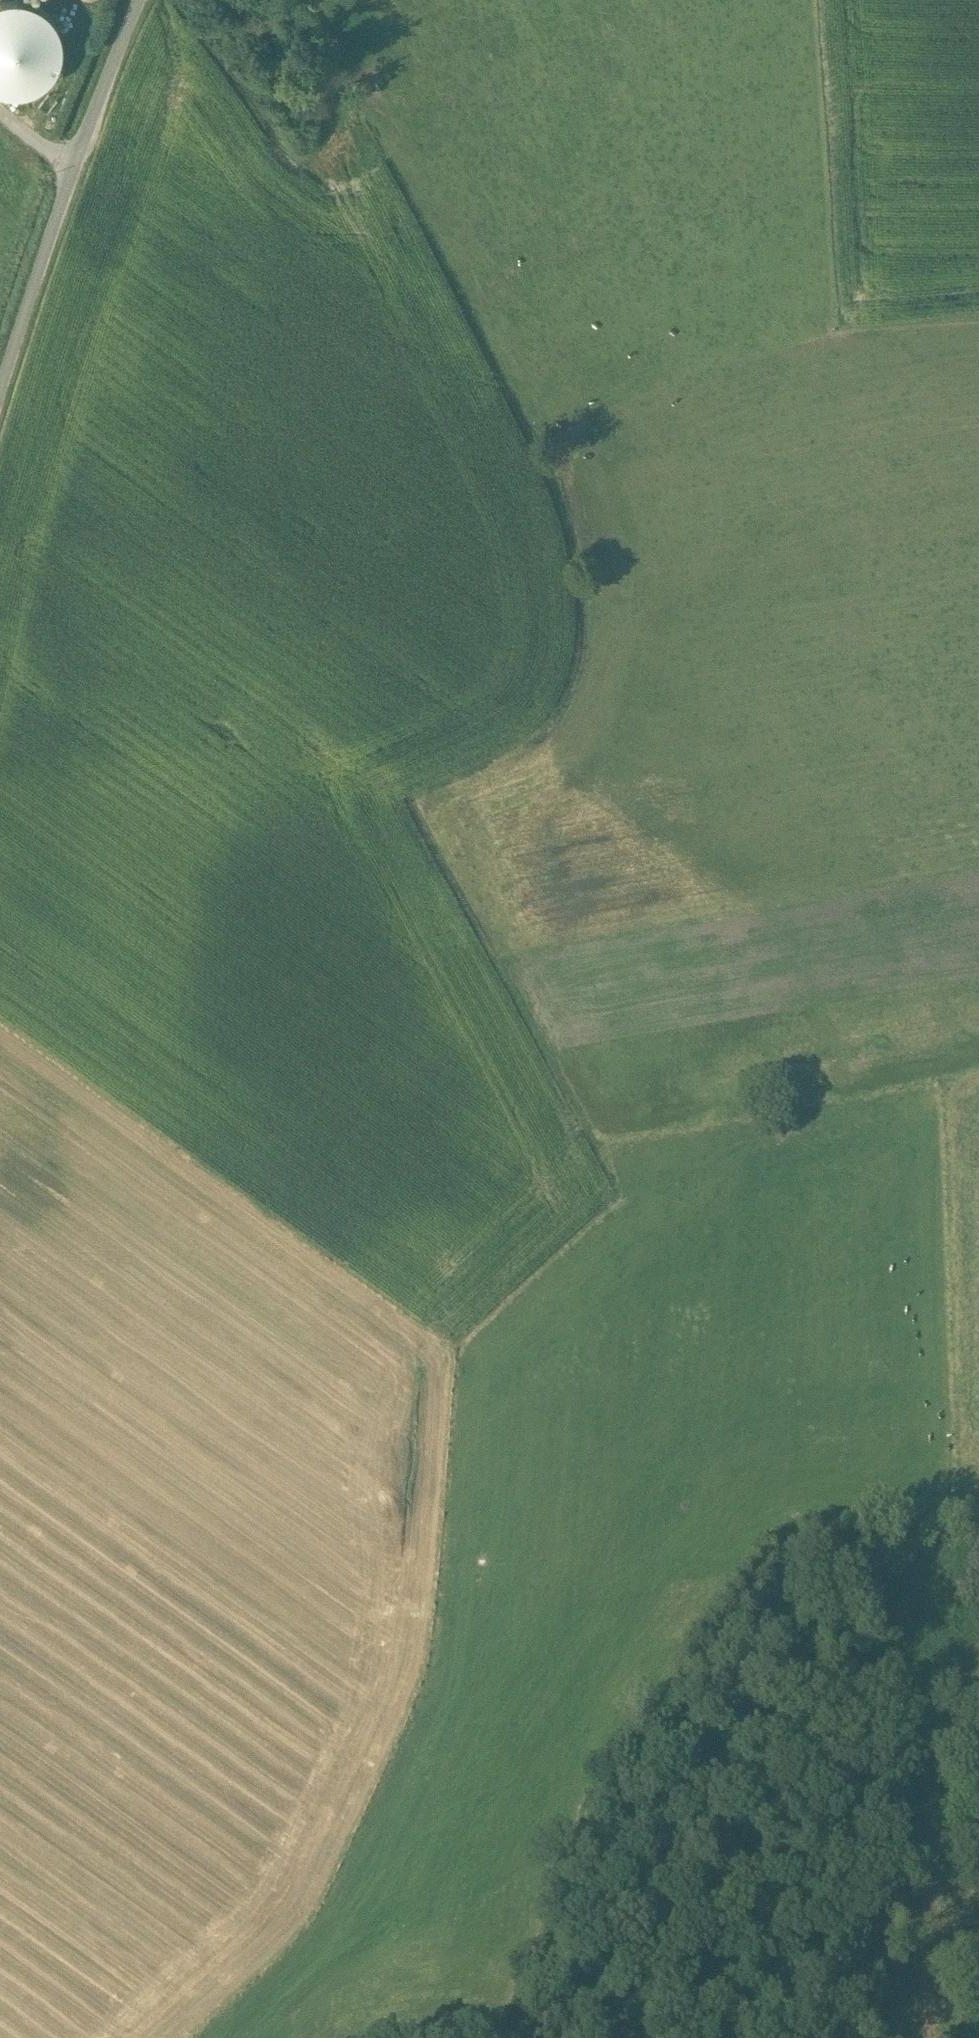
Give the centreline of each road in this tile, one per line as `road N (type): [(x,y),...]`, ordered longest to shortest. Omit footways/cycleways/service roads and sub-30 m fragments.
road 1 (unclassified): [(69,165),(0,377)]
road 2 (unclassified): [(130,0),(69,165)]

